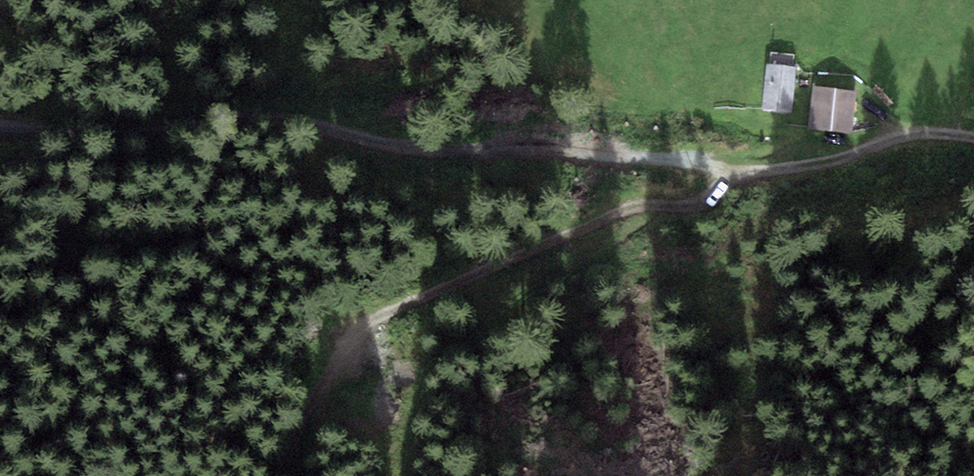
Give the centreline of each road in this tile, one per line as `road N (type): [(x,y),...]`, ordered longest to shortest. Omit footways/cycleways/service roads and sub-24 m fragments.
road 1 (track): [(973,141),(927,131),(863,157),(722,171),(555,139),(421,144),(230,112),(112,138),(0,127)]
road 2 (track): [(722,171),(674,210),(363,336),(303,449),(279,475)]

